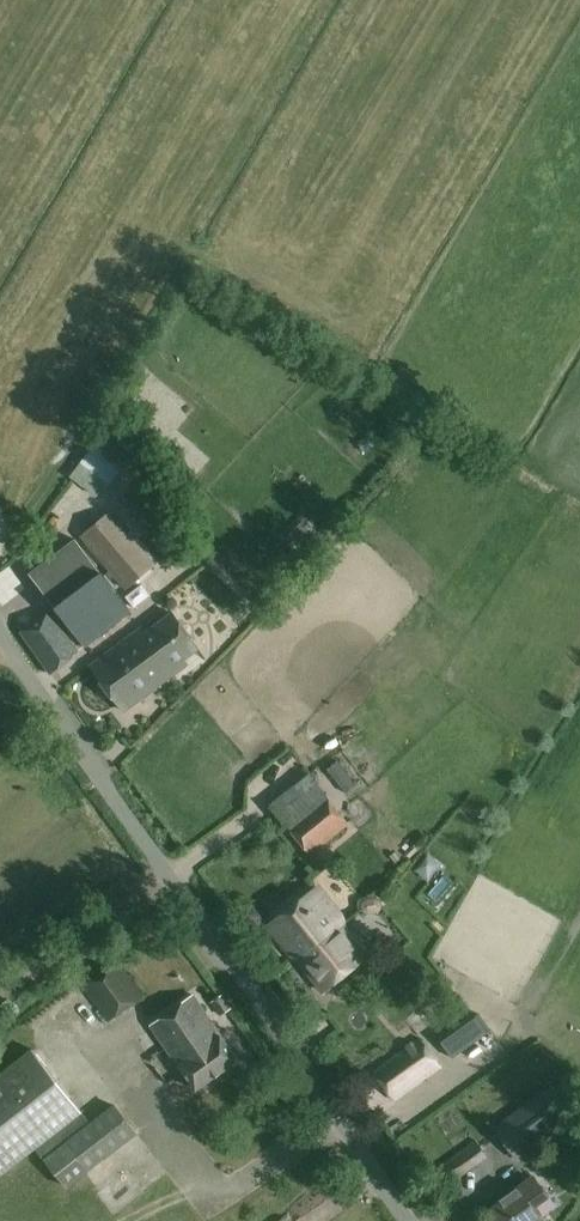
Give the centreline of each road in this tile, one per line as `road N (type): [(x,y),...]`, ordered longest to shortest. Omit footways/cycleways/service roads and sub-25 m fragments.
road 1 (unclassified): [(409,1220),(0,636)]

